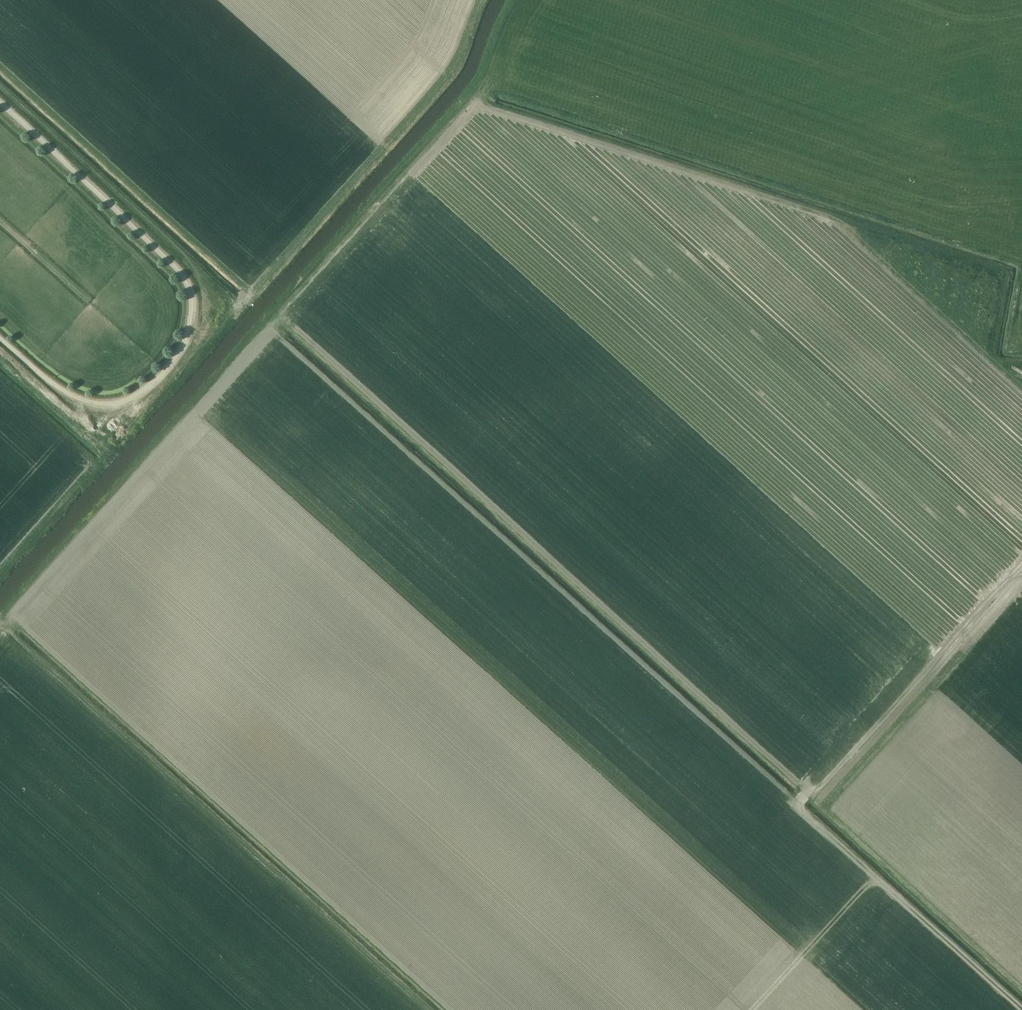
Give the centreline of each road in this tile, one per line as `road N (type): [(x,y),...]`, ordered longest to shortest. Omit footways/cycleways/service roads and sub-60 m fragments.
road 1 (track): [(0,620),(478,86),(515,0)]
road 2 (track): [(0,338),(72,395),(123,402),(144,392),(184,346),(192,300),(165,256),(0,102)]

